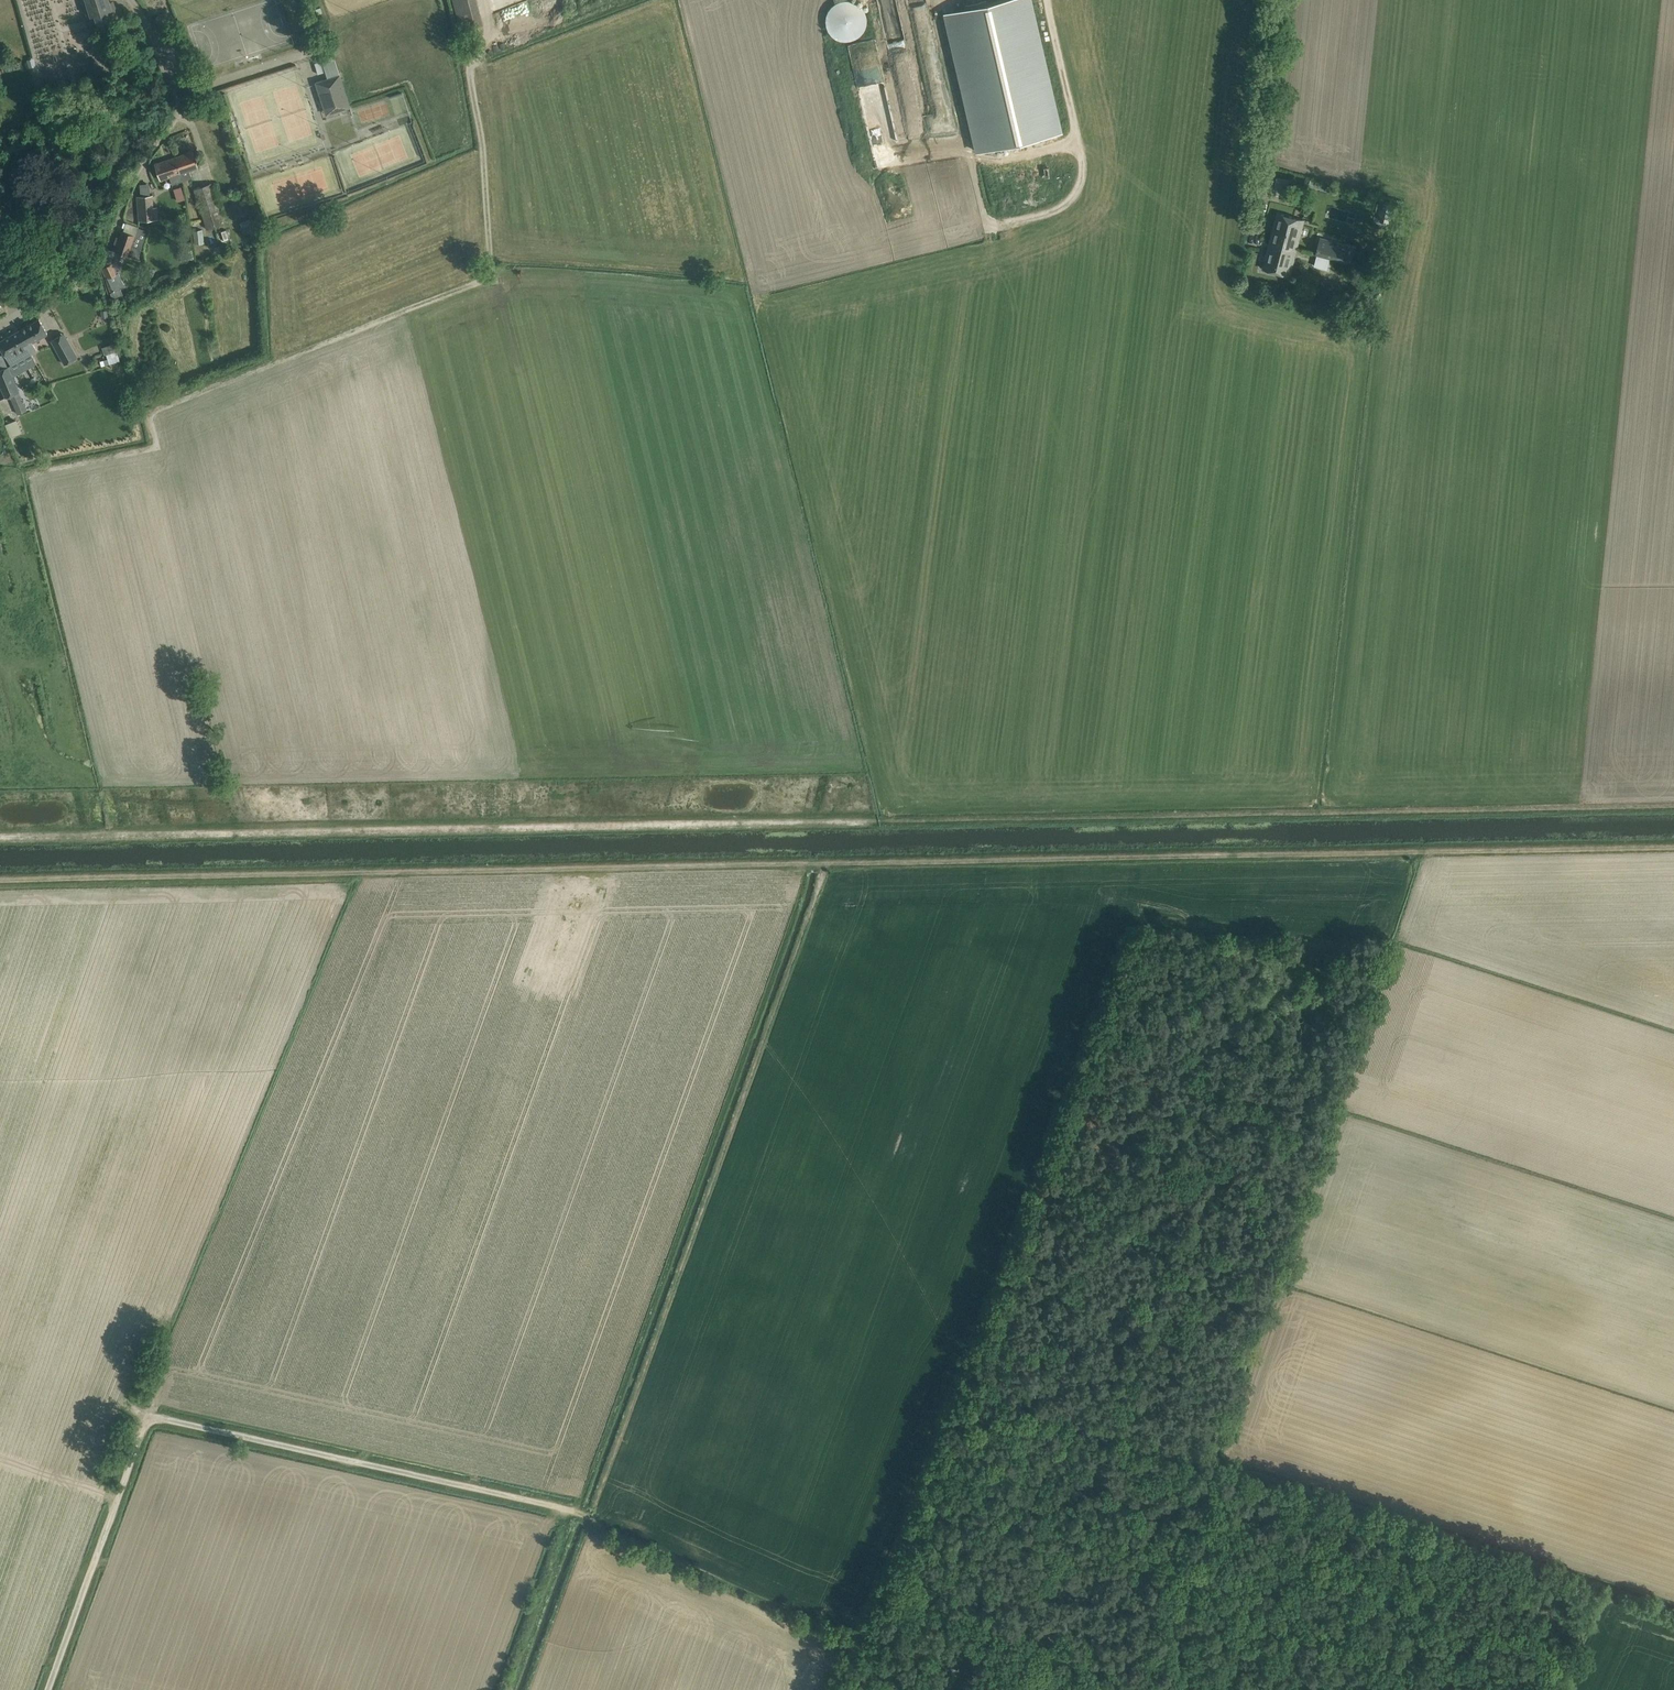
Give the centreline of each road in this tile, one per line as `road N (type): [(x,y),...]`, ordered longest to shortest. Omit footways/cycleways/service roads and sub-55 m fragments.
road 1 (track): [(0,879),(1673,846)]
road 2 (unclassified): [(47,1689),(150,1419),(569,1510)]
road 3 (track): [(1047,0),(1081,175),(1057,211),(985,227)]
road 4 (residential): [(114,222),(180,110),(130,0)]
road 5 (track): [(1253,211),(1277,0)]

